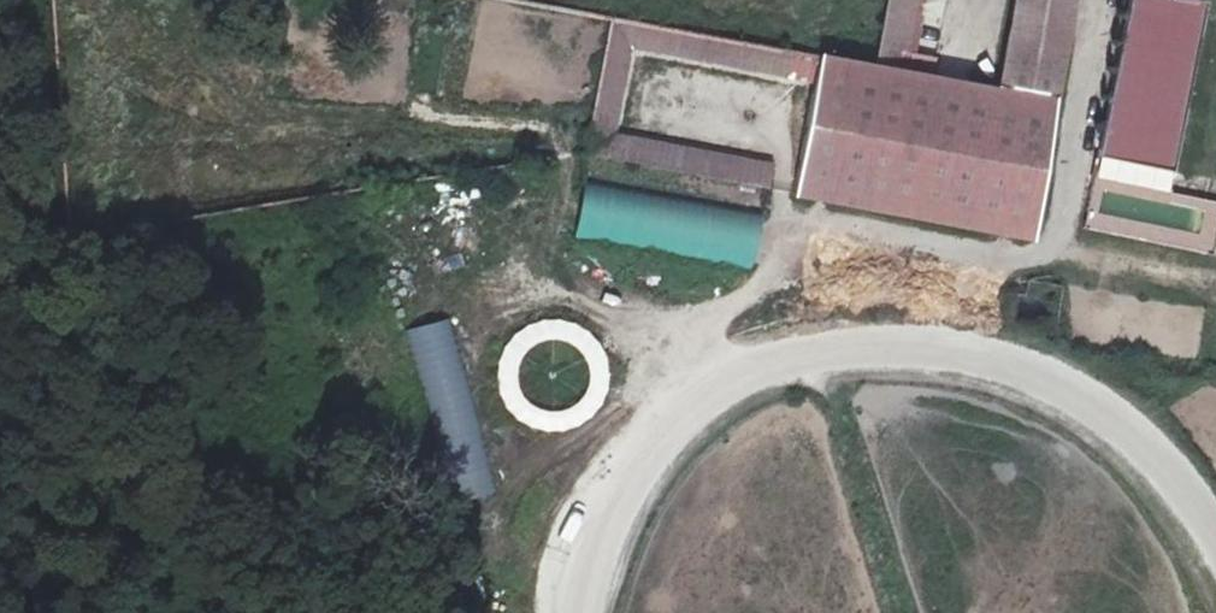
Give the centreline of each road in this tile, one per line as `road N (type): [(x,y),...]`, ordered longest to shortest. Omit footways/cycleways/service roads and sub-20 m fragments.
road 1 (track): [(2,0),(48,111)]

